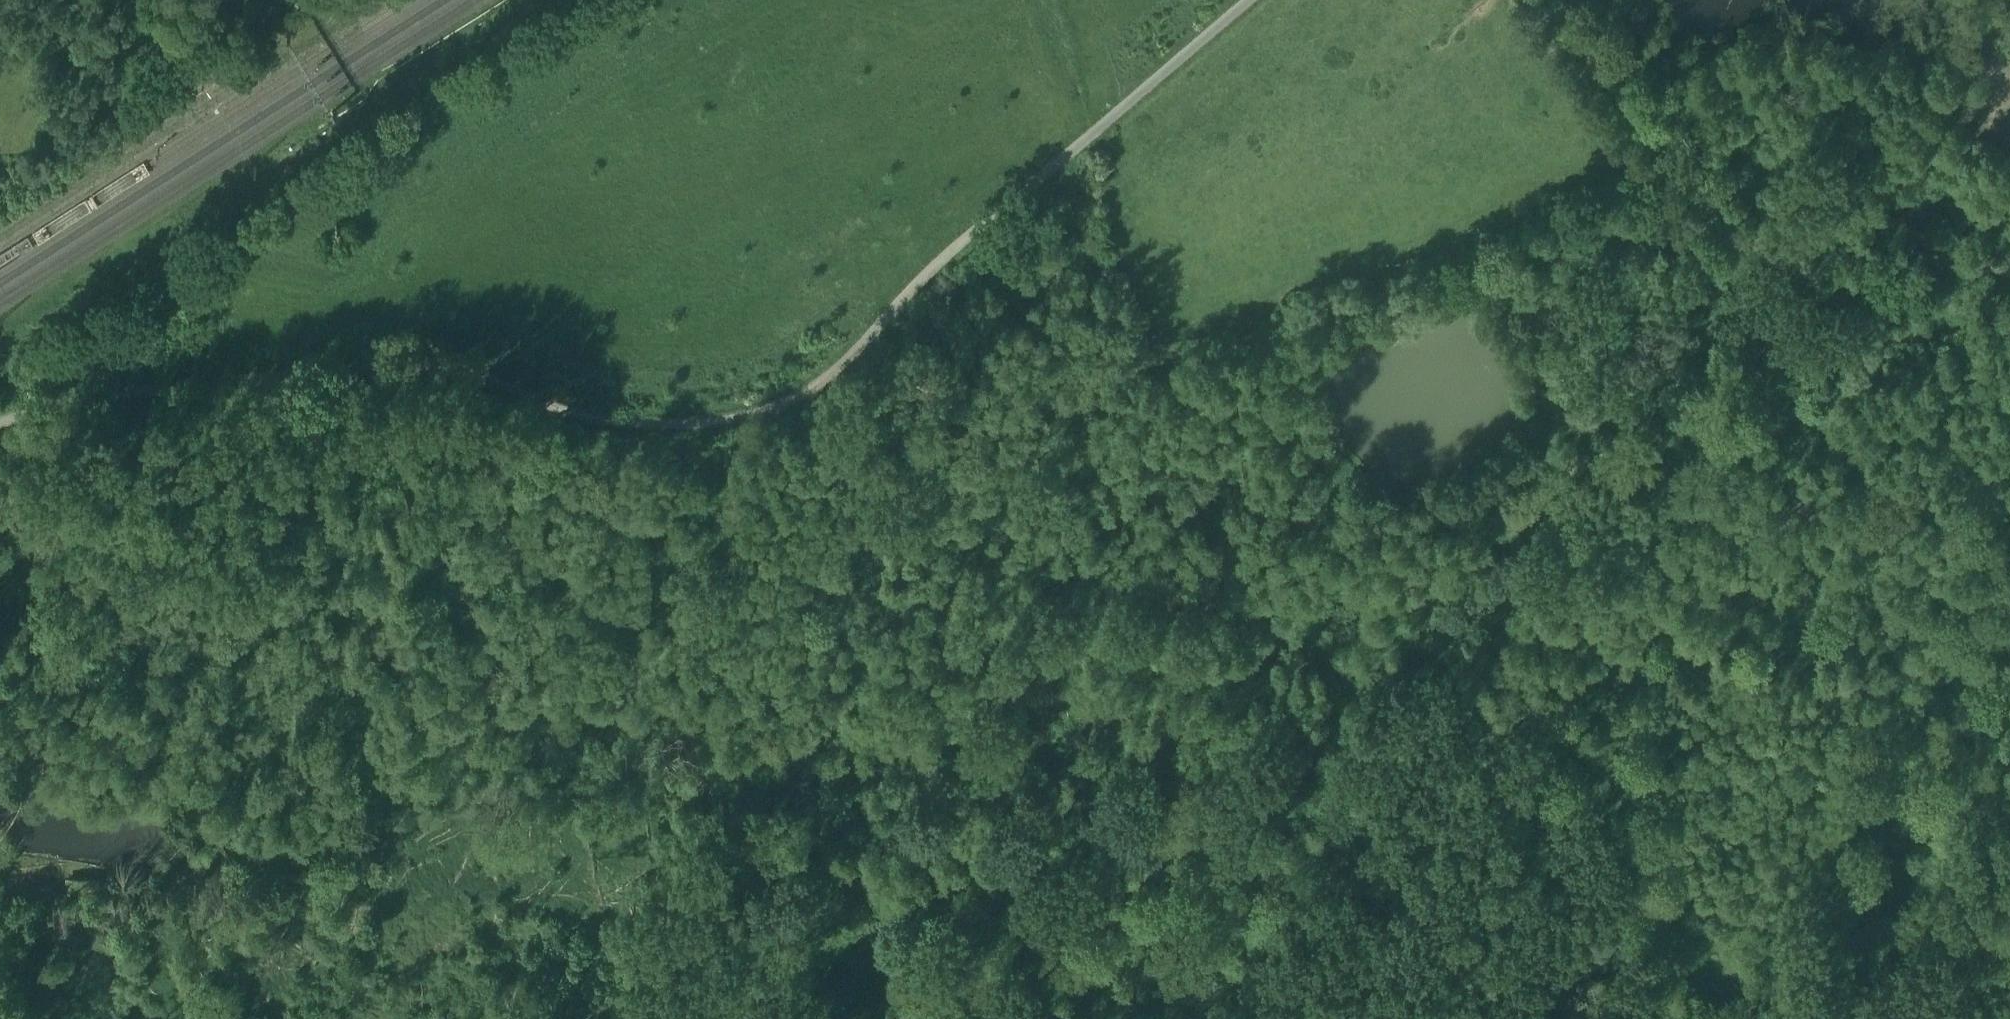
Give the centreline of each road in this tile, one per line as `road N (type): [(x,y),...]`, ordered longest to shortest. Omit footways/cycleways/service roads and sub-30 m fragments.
road 1 (track): [(86,398),(442,364),(610,416),(736,416),(806,386),(843,356),(1250,0)]
road 2 (track): [(1531,0),(1789,274),(1812,279),(1971,261),(2009,277)]

